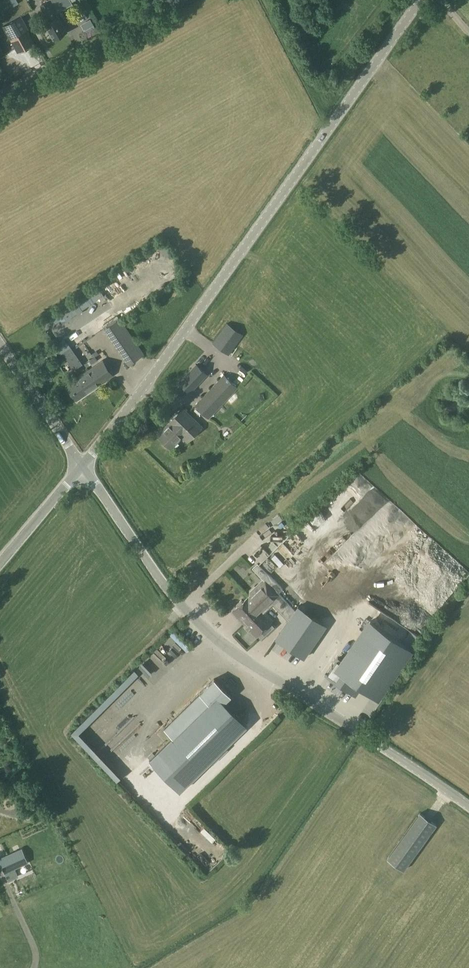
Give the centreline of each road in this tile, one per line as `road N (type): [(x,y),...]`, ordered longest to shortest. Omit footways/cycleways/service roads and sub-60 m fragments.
road 1 (tertiary): [(83,466),(421,0)]
road 2 (unclassified): [(468,805),(209,632),(161,580),(83,466)]
road 3 (unclassified): [(0,97),(181,0)]
road 4 (unclassified): [(83,466),(0,348)]
road 5 (tertiary): [(0,563),(83,466)]

